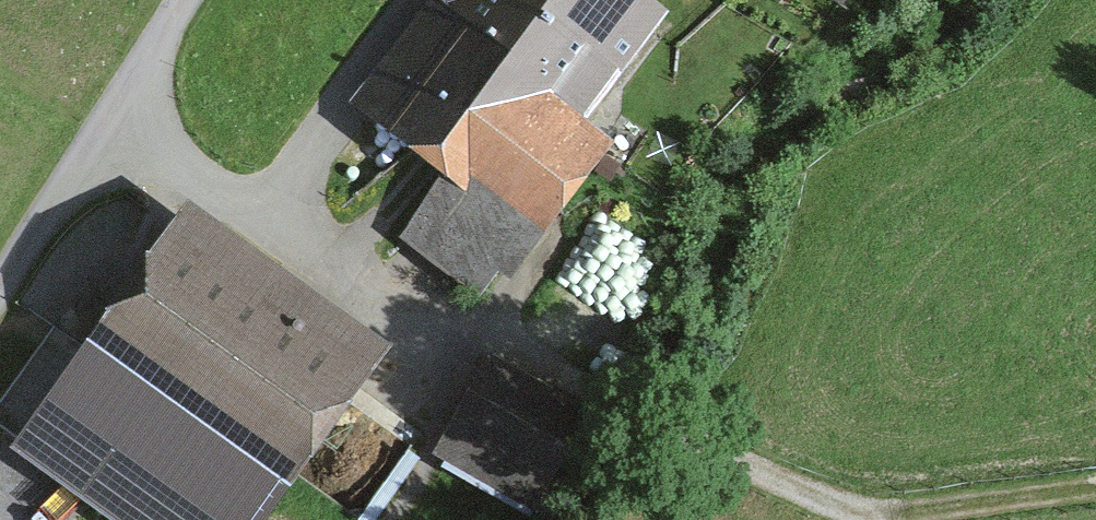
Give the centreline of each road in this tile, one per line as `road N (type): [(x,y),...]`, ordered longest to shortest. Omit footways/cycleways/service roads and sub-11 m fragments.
road 1 (track): [(93,121),(689,417),(860,519)]
road 2 (unclassified): [(167,0),(0,262)]
road 3 (track): [(881,519),(1095,490)]

